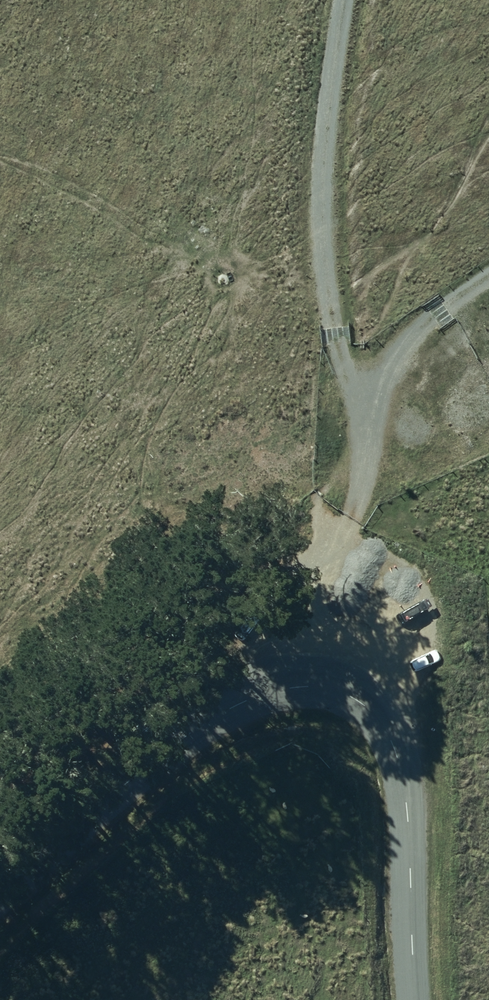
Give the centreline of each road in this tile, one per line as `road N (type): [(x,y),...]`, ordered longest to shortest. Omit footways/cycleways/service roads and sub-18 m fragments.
road 1 (unclassified): [(0,897),(107,799),(213,719),(274,692),(328,687),(383,723),(402,773),(415,999)]
road 2 (track): [(488,276),(400,343),(359,413),(363,498),(346,520),(343,572),(356,674),(350,695)]
road 3 (track): [(346,0),(324,212),(335,336),(359,413)]

